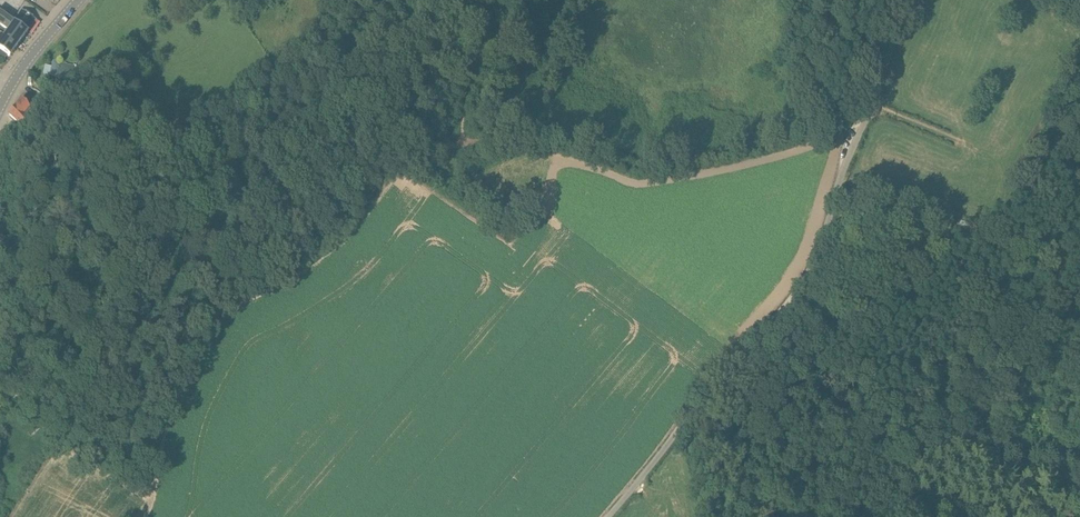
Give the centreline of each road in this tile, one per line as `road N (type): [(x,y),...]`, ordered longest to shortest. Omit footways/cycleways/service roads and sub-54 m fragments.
road 1 (unclassified): [(608,516),(803,283),(913,0)]
road 2 (track): [(875,0),(852,134)]
road 3 (tertiary): [(0,107),(78,0)]

